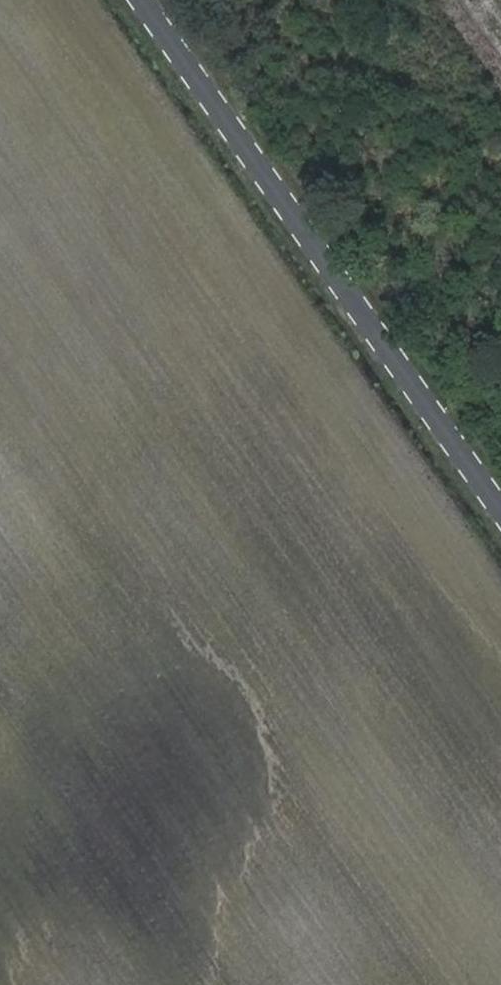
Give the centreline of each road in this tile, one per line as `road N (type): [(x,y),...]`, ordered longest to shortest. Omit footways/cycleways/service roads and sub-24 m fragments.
road 1 (unclassified): [(146,0),(500,502)]

